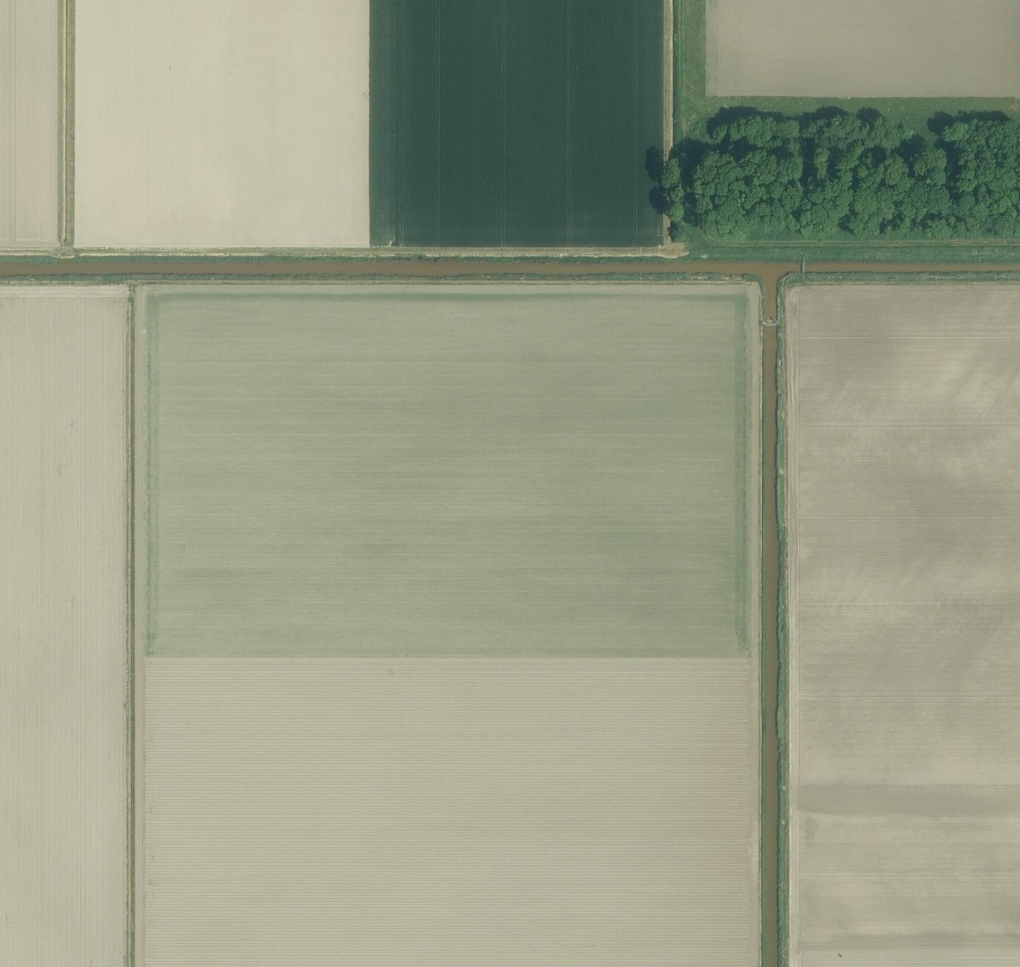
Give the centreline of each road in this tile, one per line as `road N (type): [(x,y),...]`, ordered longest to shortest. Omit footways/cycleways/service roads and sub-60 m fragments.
road 1 (track): [(682,129),(695,172),(687,233),(700,250),(1019,250)]

